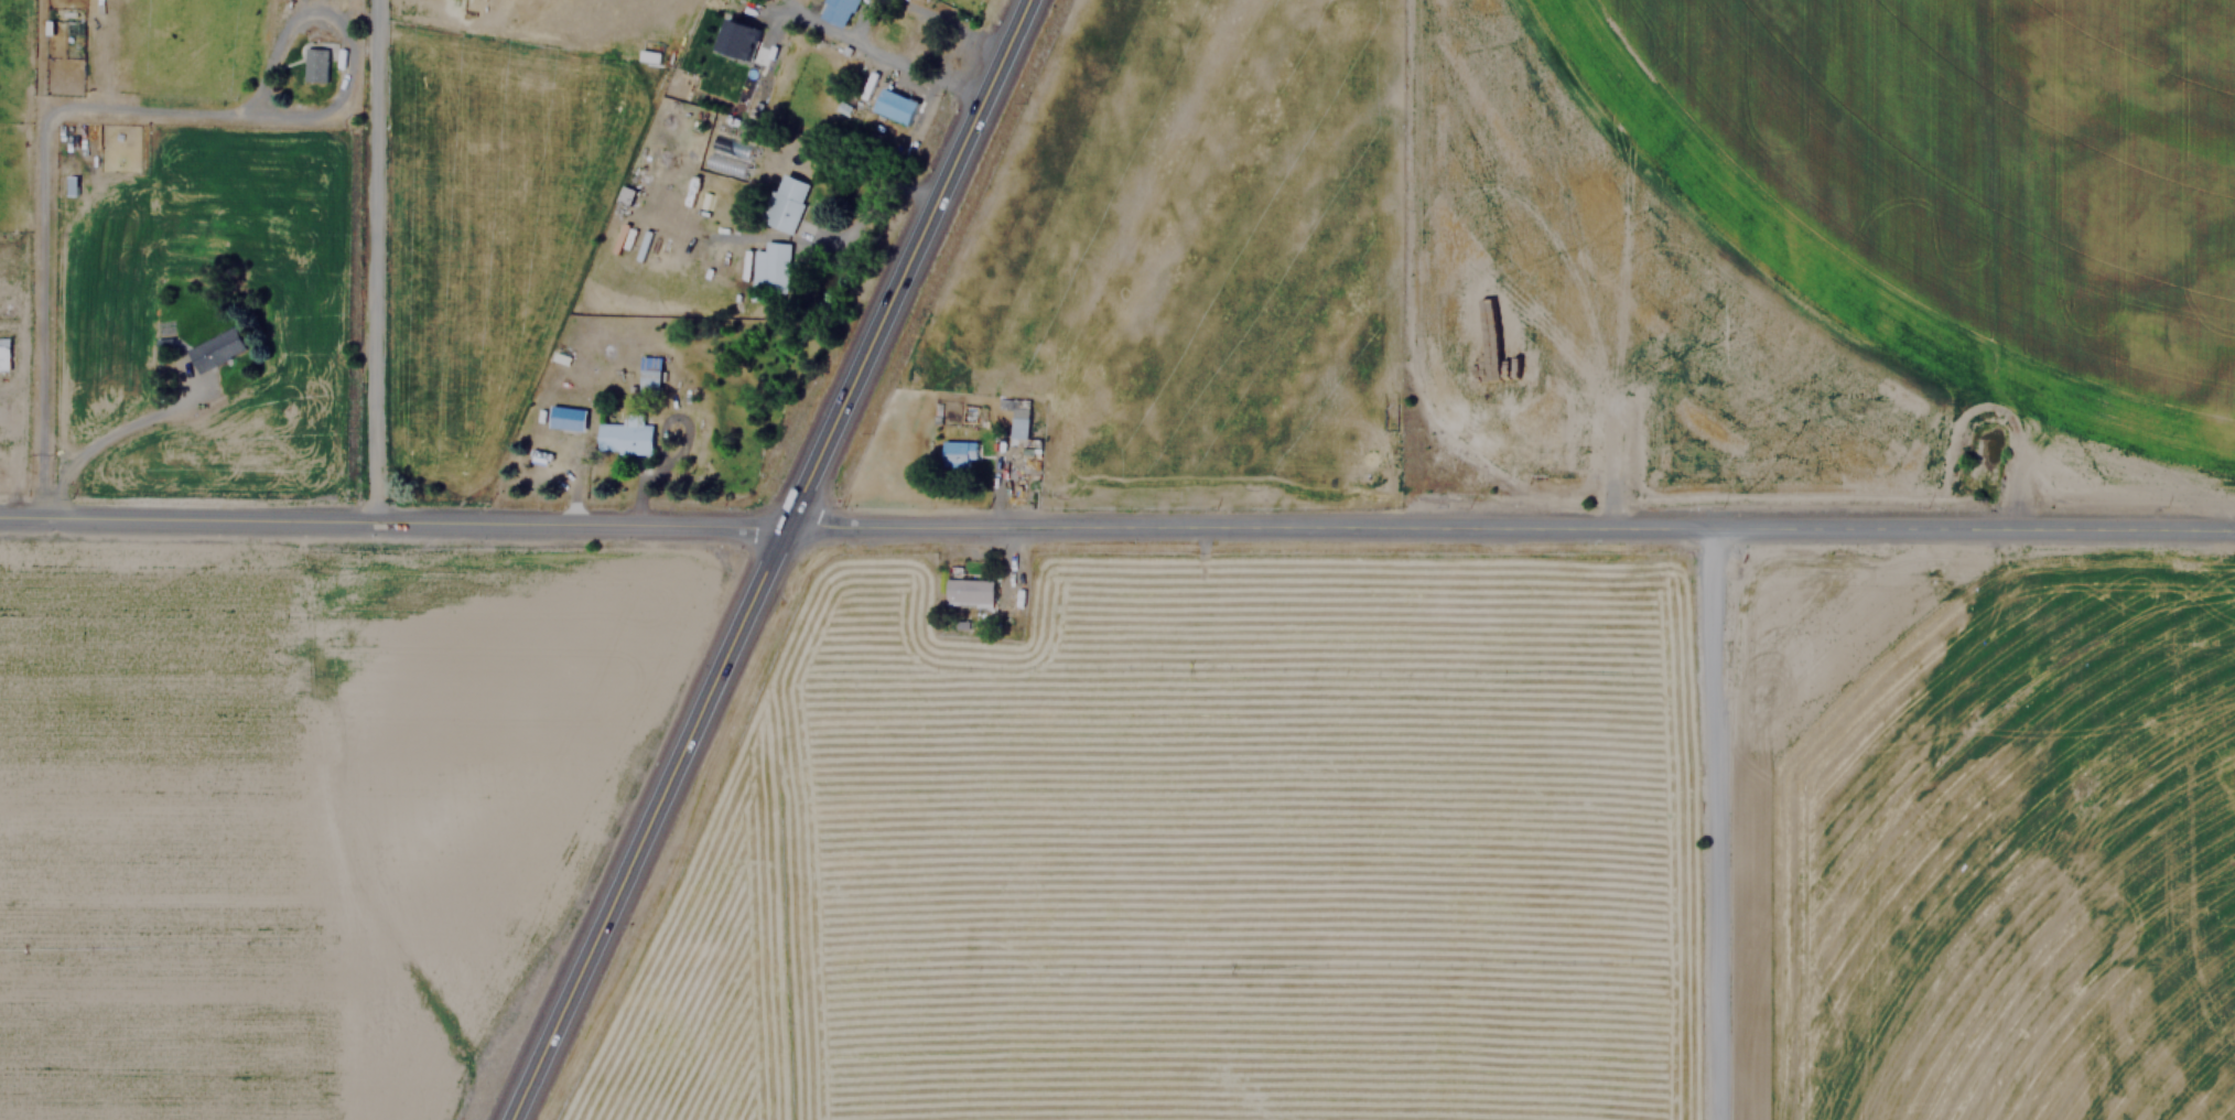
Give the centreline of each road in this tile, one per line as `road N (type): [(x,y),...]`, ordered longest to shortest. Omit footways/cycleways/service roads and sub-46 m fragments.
road 1 (residential): [(2234,529),(0,520)]
road 2 (trunk): [(513,1119),(1029,0)]

